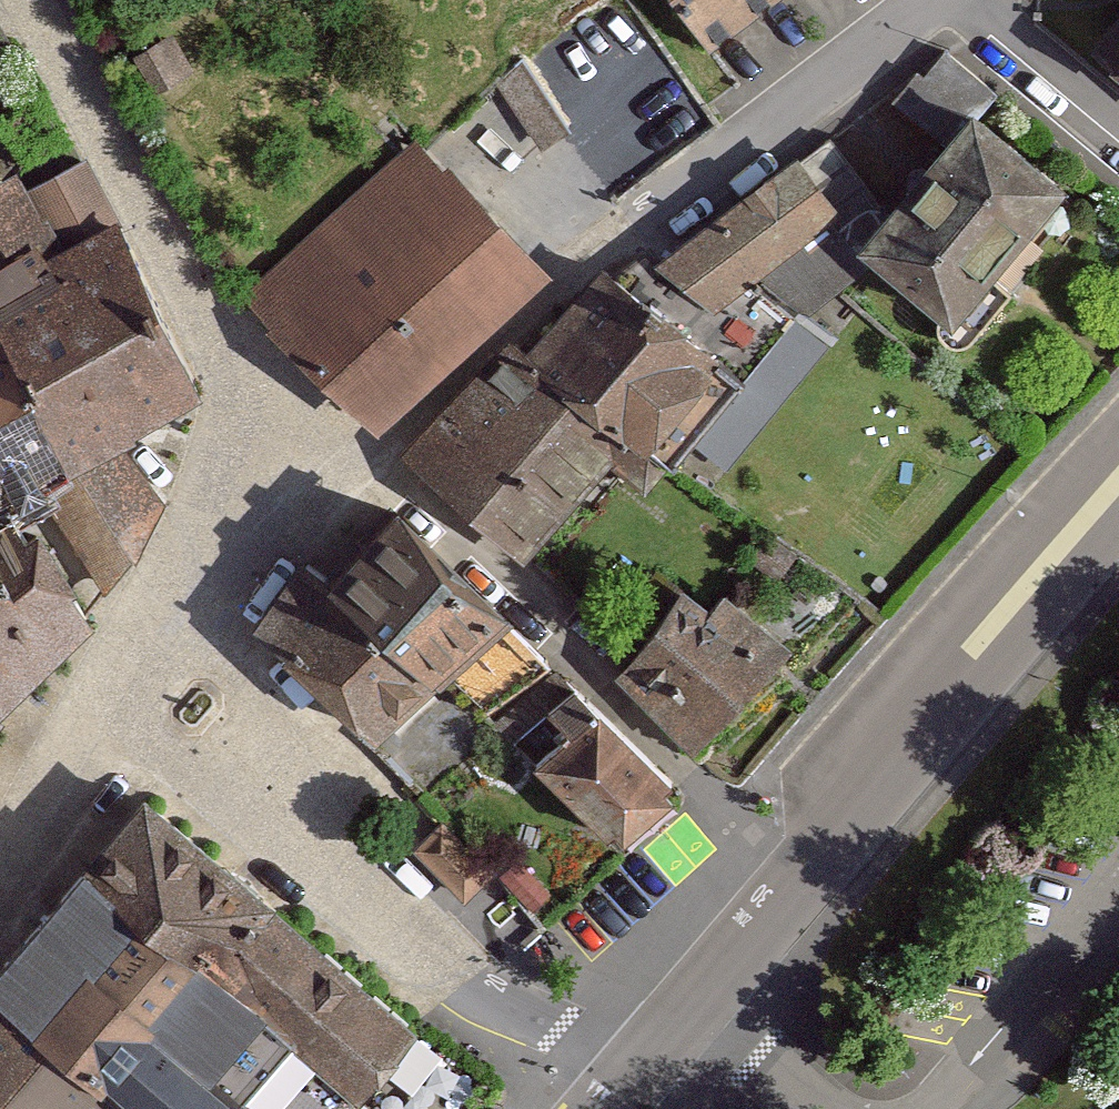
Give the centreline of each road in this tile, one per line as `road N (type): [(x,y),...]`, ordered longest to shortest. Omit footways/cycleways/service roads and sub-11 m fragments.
road 1 (residential): [(923,0),(632,227),(384,476)]
road 2 (residential): [(128,699),(457,990),(638,1071)]
road 3 (residential): [(384,476),(800,884)]
road 4 (residential): [(25,0),(284,451)]
road 5 (primary): [(1118,495),(800,884)]
road 6 (residential): [(284,451),(128,699)]
road 7 (residential): [(0,891),(128,699)]
road 8 (primary): [(800,884),(690,1012)]
road 9 (residential): [(992,0),(1118,110)]
road 10 (unclassified): [(690,1012),(814,1108)]

